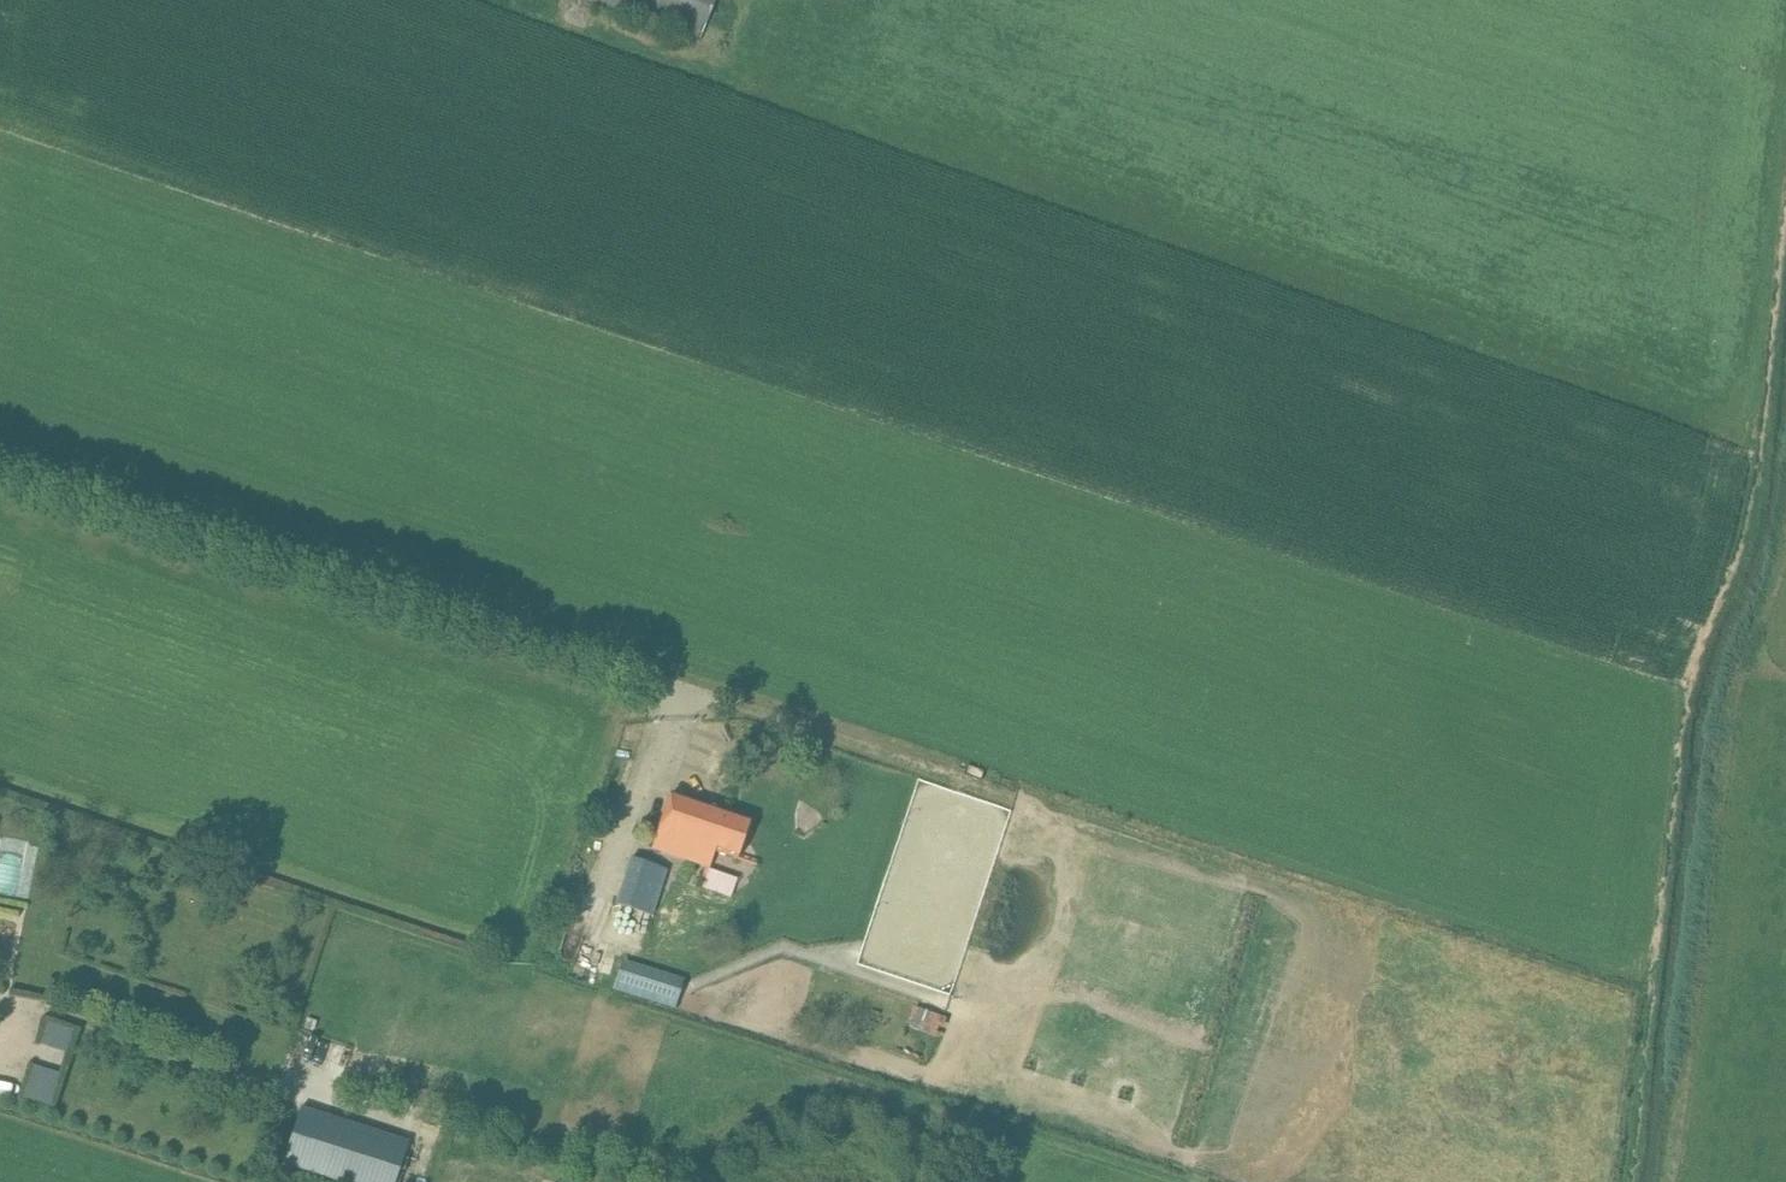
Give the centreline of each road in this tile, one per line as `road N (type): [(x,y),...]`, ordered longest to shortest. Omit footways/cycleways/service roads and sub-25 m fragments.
road 1 (track): [(996,796),(0,467)]
road 2 (track): [(1785,304),(1754,540),(1707,655),(1692,717),(1638,1181)]

